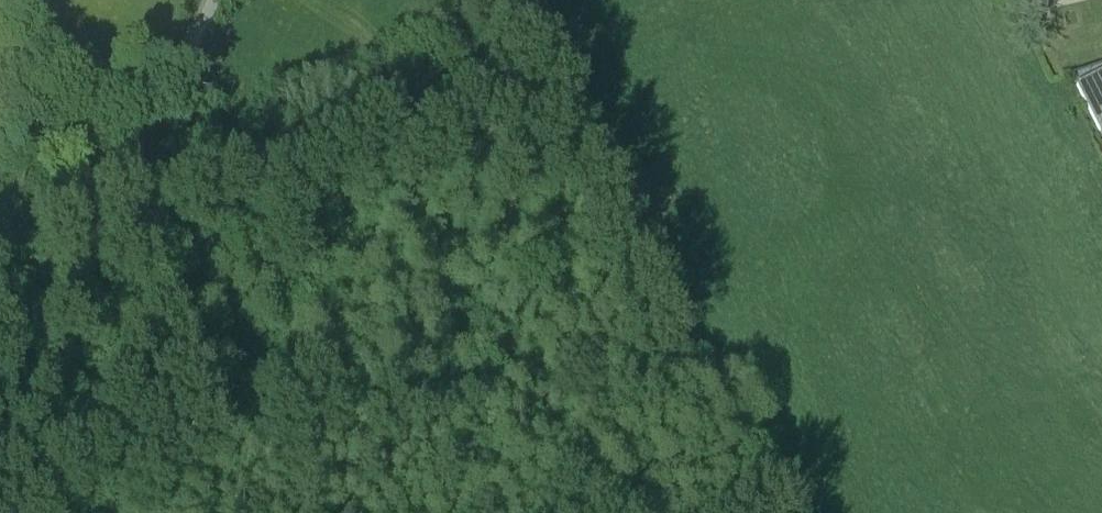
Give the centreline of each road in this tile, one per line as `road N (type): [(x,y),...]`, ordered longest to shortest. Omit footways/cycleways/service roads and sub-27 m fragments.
road 1 (unclassified): [(0,284),(92,238),(125,188),(213,0)]

